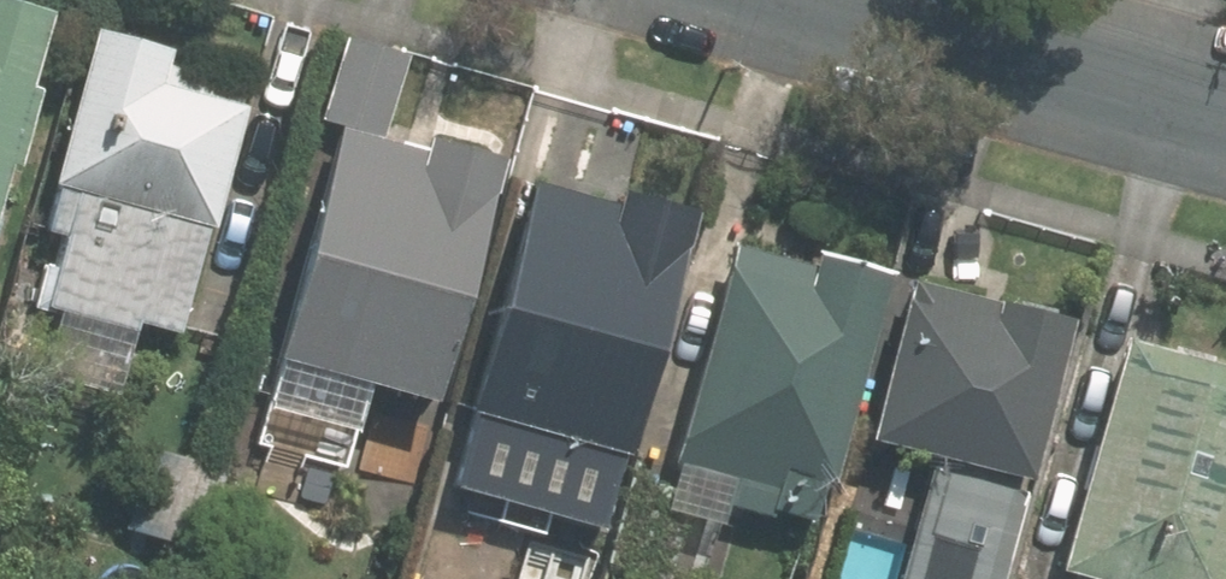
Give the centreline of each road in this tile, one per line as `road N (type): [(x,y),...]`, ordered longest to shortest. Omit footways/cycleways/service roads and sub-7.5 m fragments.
road 1 (residential): [(1225,111),(833,0)]

